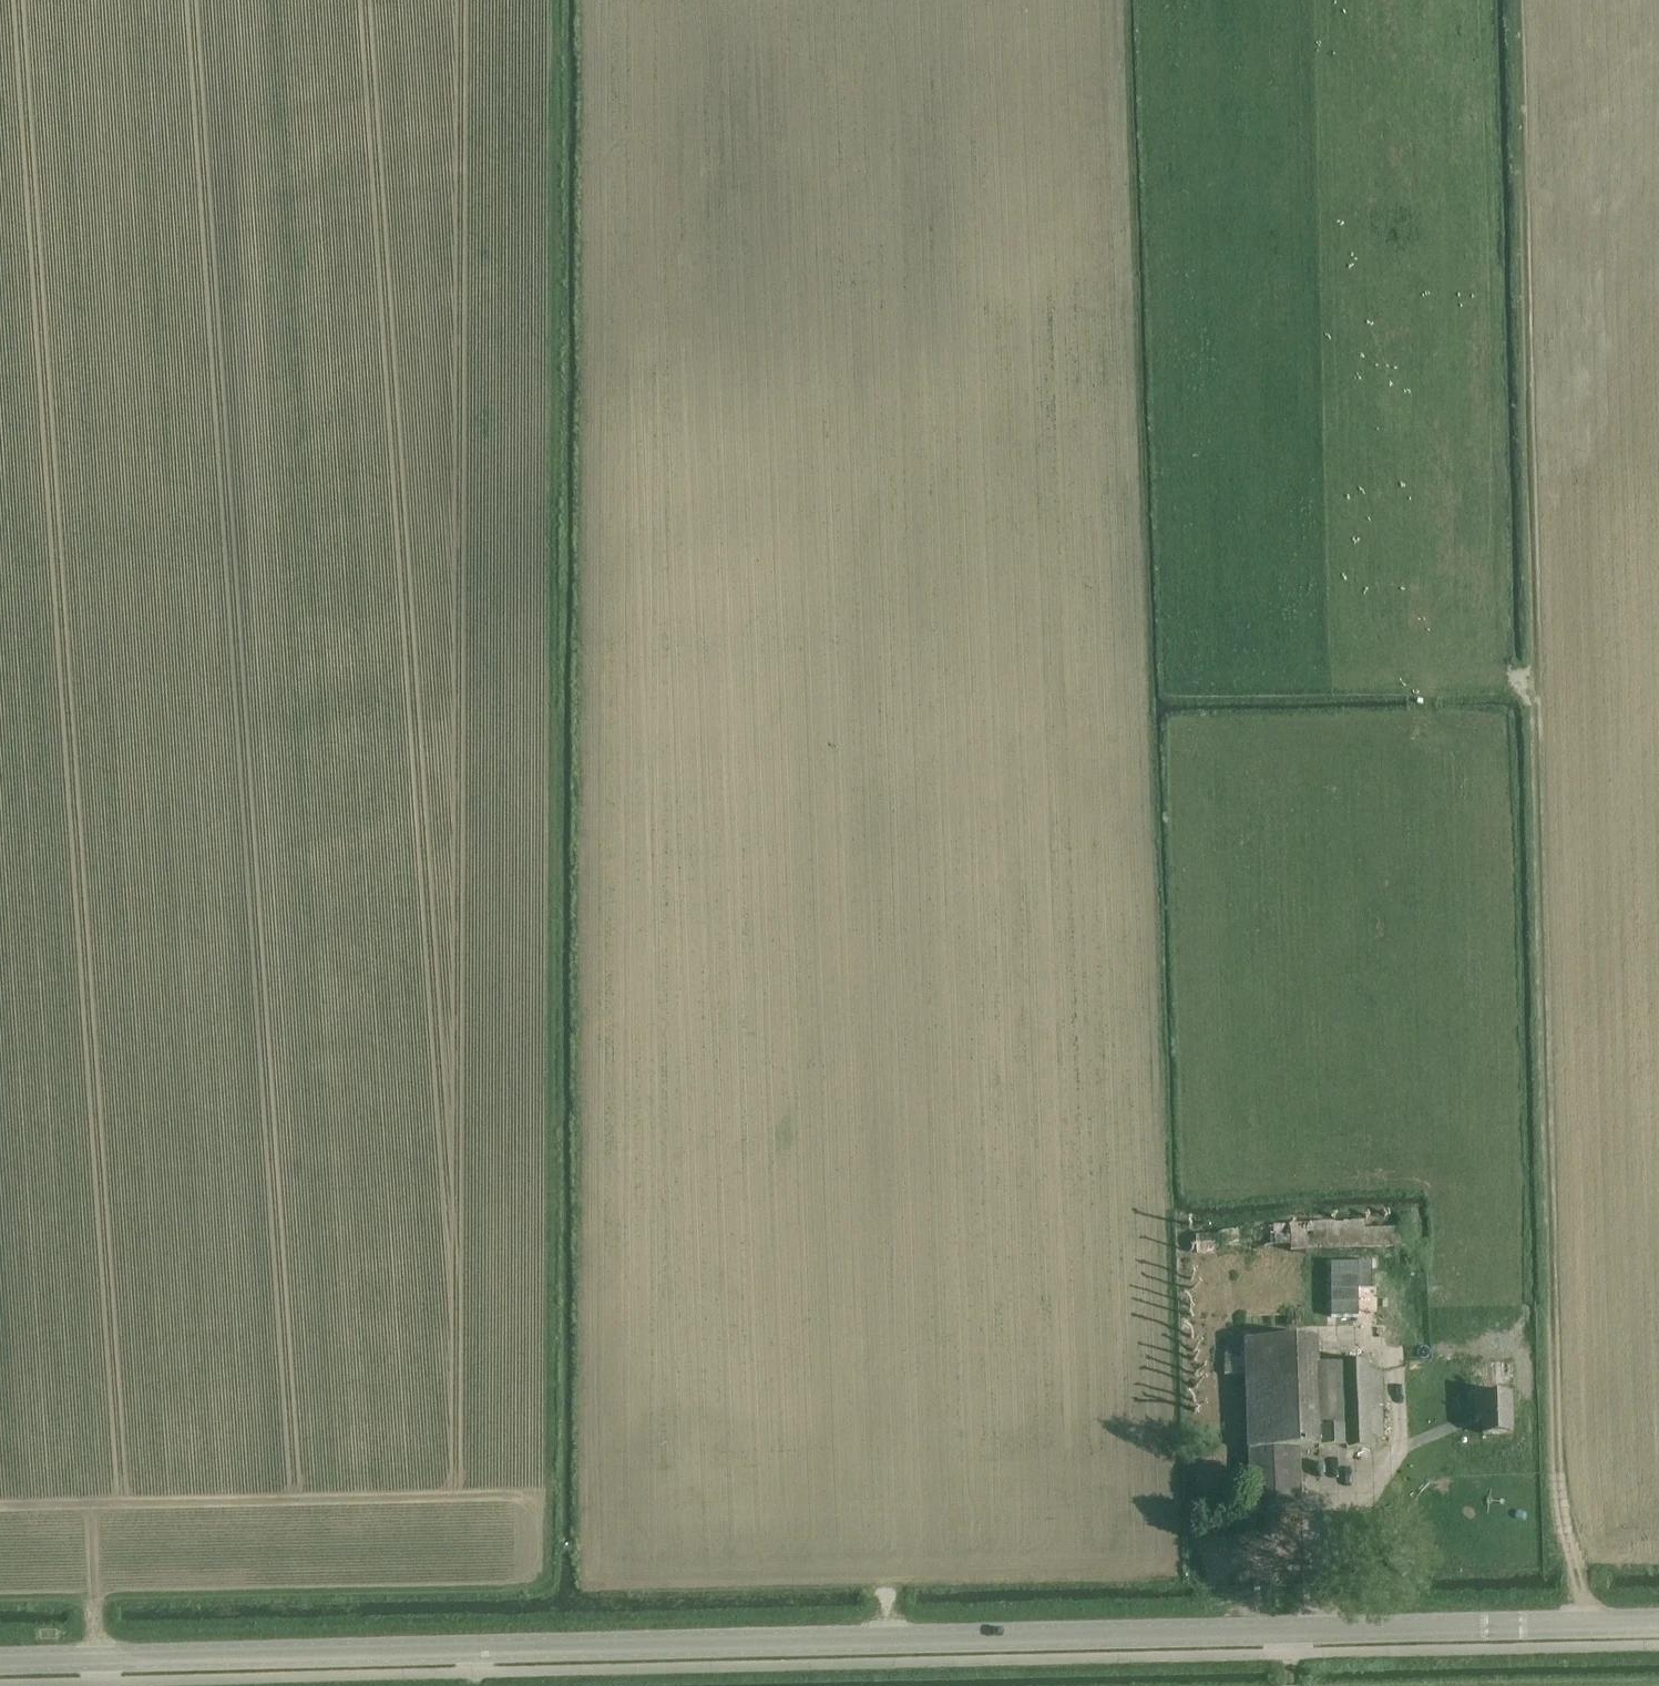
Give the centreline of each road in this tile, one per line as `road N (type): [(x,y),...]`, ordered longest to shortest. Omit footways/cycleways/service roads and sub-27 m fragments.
road 1 (tertiary): [(1658,1623),(0,1662)]

